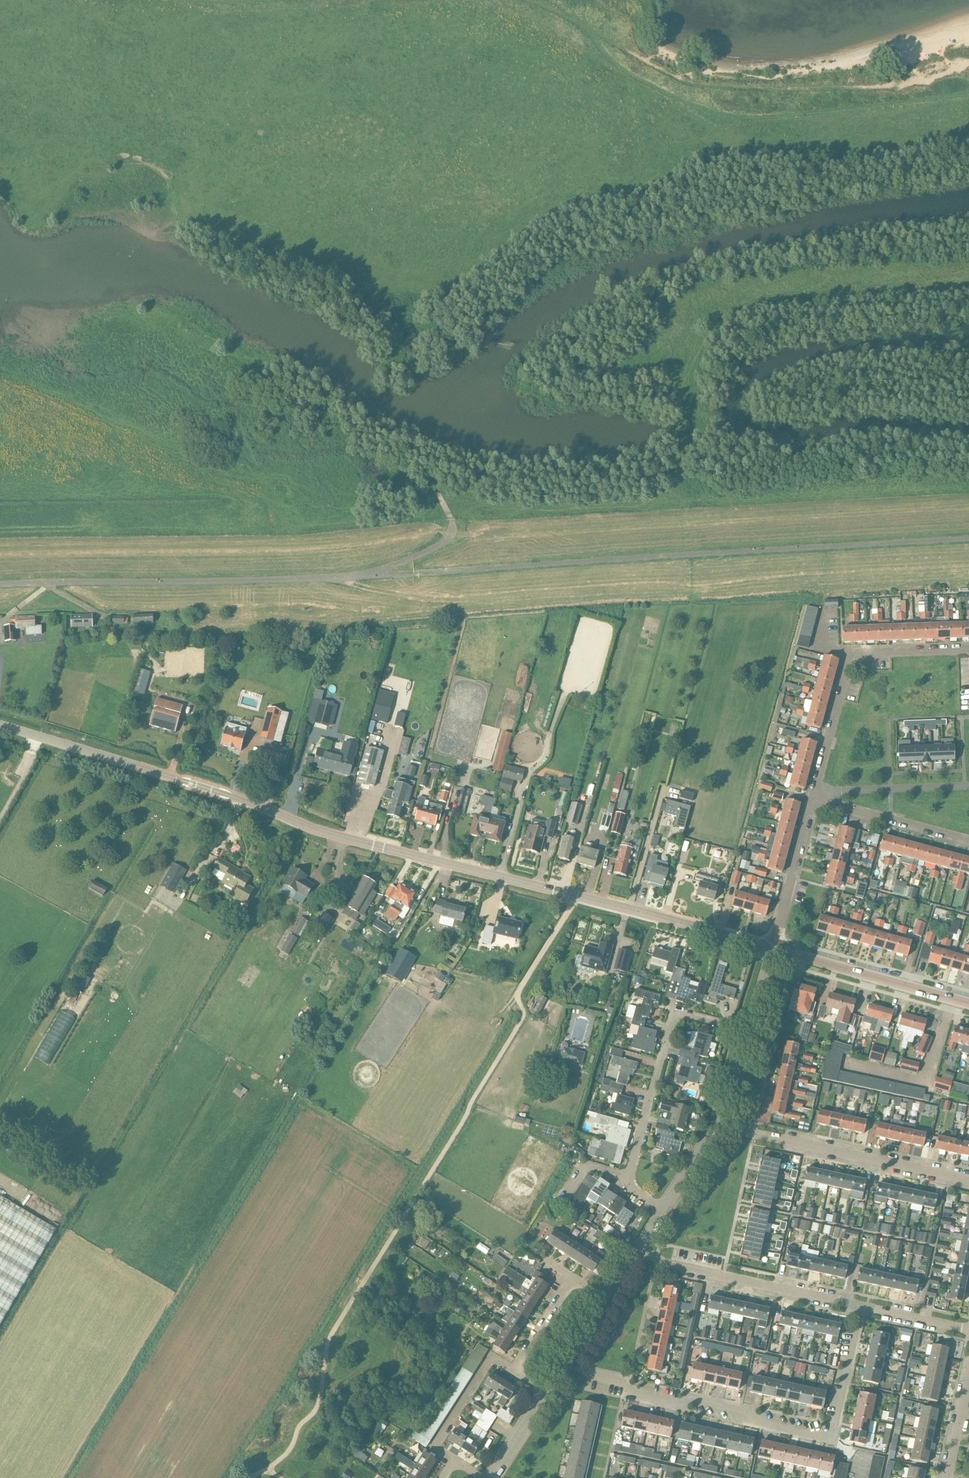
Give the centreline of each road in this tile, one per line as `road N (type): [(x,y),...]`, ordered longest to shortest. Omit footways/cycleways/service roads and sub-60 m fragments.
road 1 (residential): [(772,948),(331,834),(177,779)]
road 2 (residential): [(558,1367),(615,1380),(631,1394),(744,1412),(832,1438),(861,1308)]
road 3 (residential): [(0,587),(417,575)]
road 4 (residential): [(811,799),(850,653),(968,649)]
road 5 (residential): [(968,1181),(716,1127)]
road 6 (residential): [(628,1180),(674,1018),(747,1030)]
road 7 (residential): [(861,1308),(632,1252)]
road 8 (residential): [(968,1003),(772,948)]
road 9 (unclassified): [(177,779),(0,725)]
road 10 (residential): [(968,840),(811,799)]
road 11 (residential): [(453,1454),(434,1442),(493,1349),(514,1364)]
road 12 (residential): [(772,948),(811,799)]

